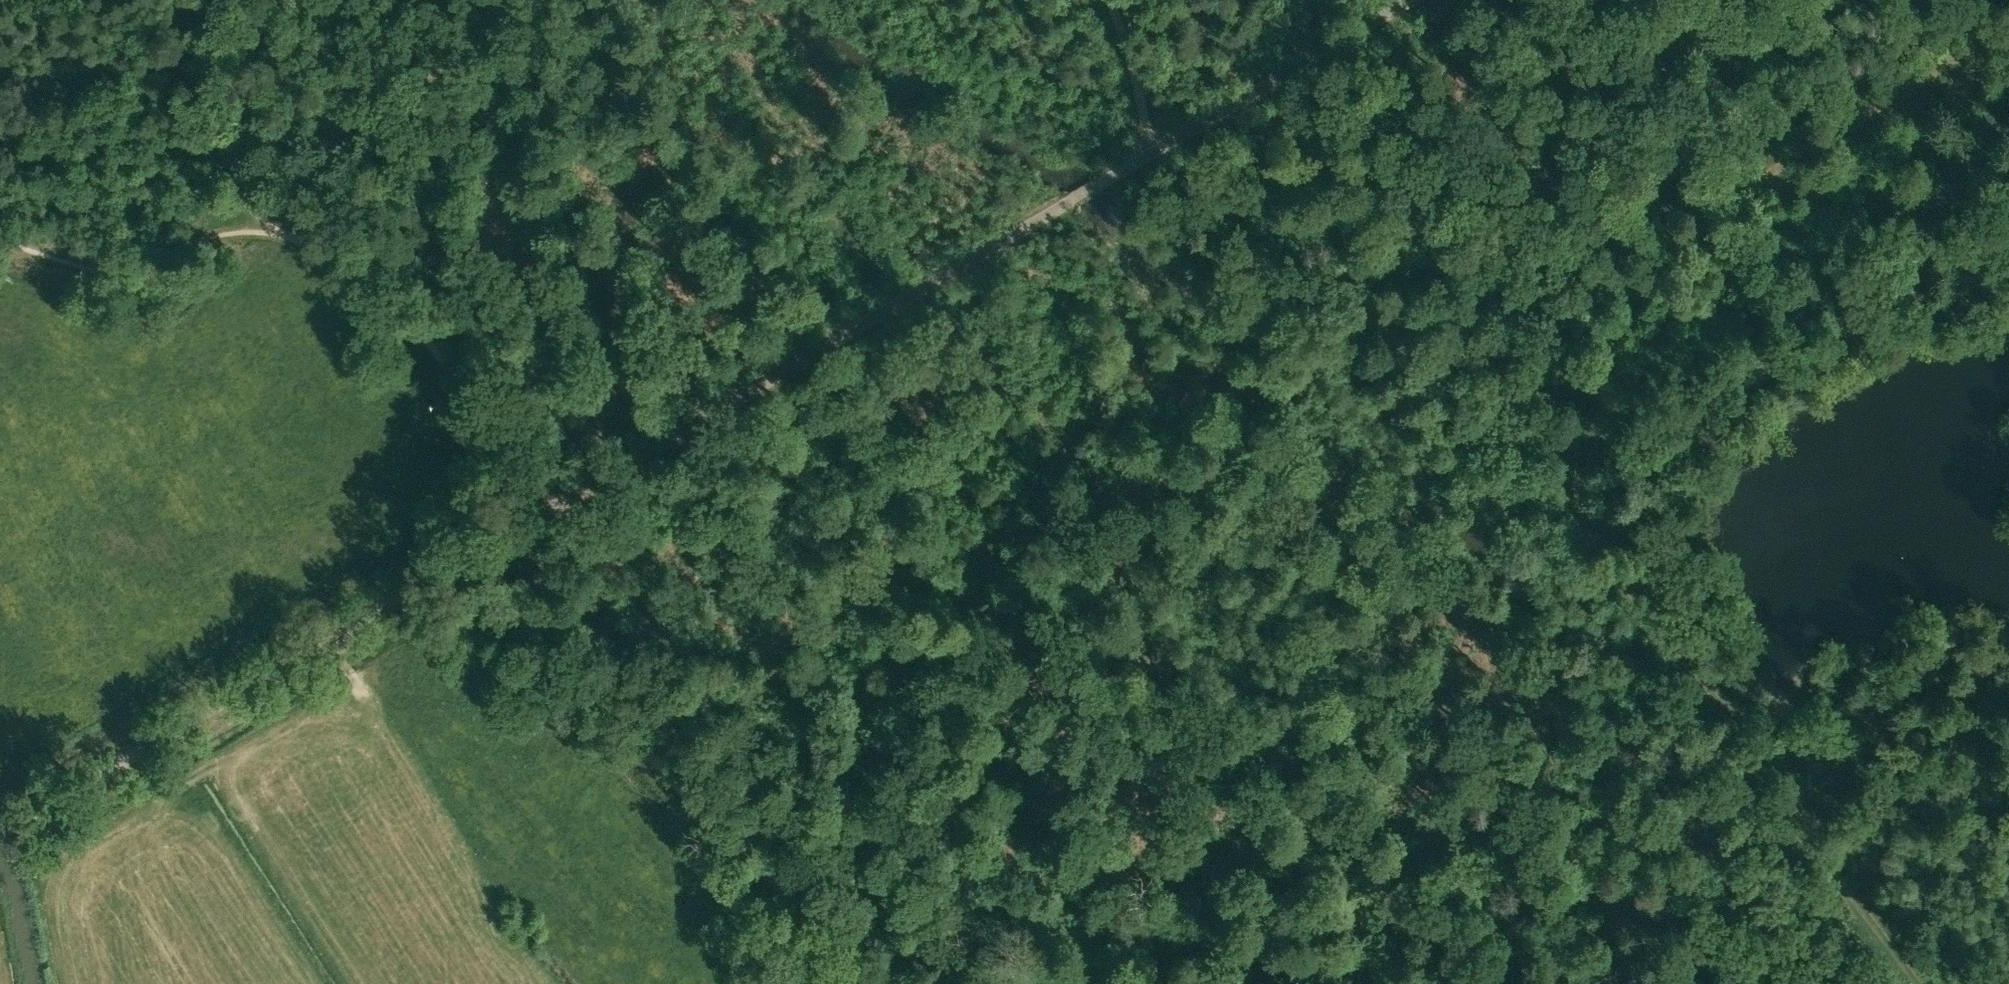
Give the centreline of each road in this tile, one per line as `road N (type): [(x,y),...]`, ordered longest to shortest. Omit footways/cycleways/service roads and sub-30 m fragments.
road 1 (unclassified): [(0,840),(1415,0)]
road 2 (track): [(2008,32),(1682,262)]

